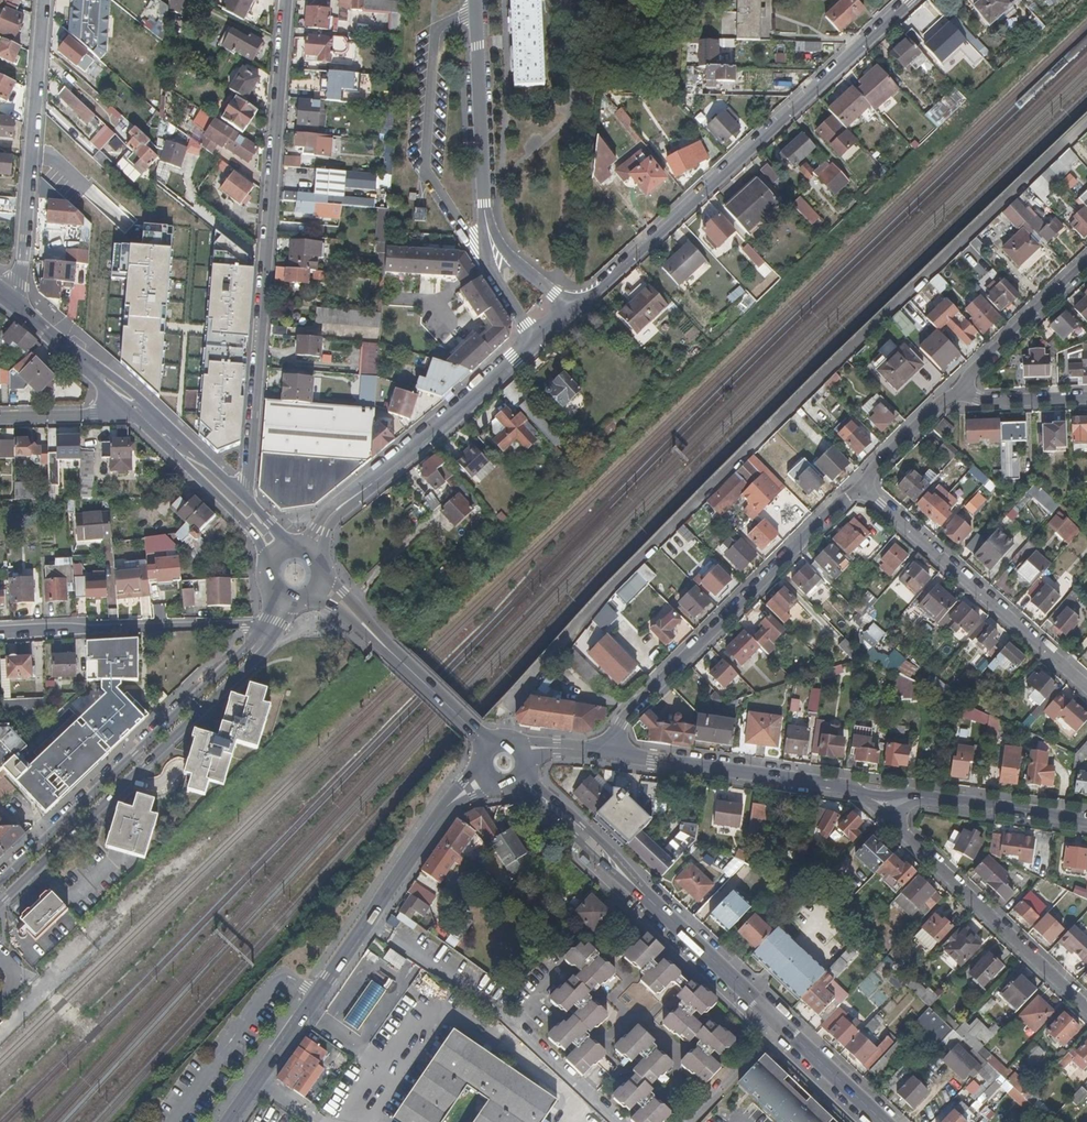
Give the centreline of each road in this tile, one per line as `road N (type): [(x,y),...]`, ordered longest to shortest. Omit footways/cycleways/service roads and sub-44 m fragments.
road 1 (residential): [(246,500),(287,0)]
road 2 (residential): [(912,0),(571,314)]
road 3 (residential): [(0,904),(259,657),(299,603)]
road 4 (tertiary): [(231,1121),(450,805)]
road 5 (residential): [(601,752),(857,485)]
road 6 (residential): [(260,630),(0,882)]
road 7 (secondary): [(882,1121),(643,894)]
road 8 (residential): [(857,792),(1086,1012)]
road 9 (residential): [(1086,688),(857,485)]
road 10 (residential): [(14,300),(42,0)]
road 11 (residential): [(260,630),(0,637)]
road 12 (residential): [(601,752),(857,792)]
road 13 (residential): [(538,341),(355,496)]
road 14 (residential): [(857,792),(1086,822)]
road 15 (residential): [(487,223),(476,0)]
road 16 (secondary): [(127,410),(256,535),(266,574)]
road 17 (residential): [(938,405),(1086,261)]
road 18 (secondary): [(643,894),(526,766)]
road 19 (secondary): [(508,787),(544,806),(643,894)]
road 20 (secondary): [(174,428),(43,321)]
road 21 (secondary): [(491,746),(378,642)]
road 22 (residential): [(938,405),(1086,399)]
road 23 (residential): [(487,223),(485,255),(538,341)]
road 24 (residential): [(127,410),(0,417)]
road 25 (residential): [(571,314),(509,258),(487,223)]
road 26 (secondary): [(43,321),(127,410)]

